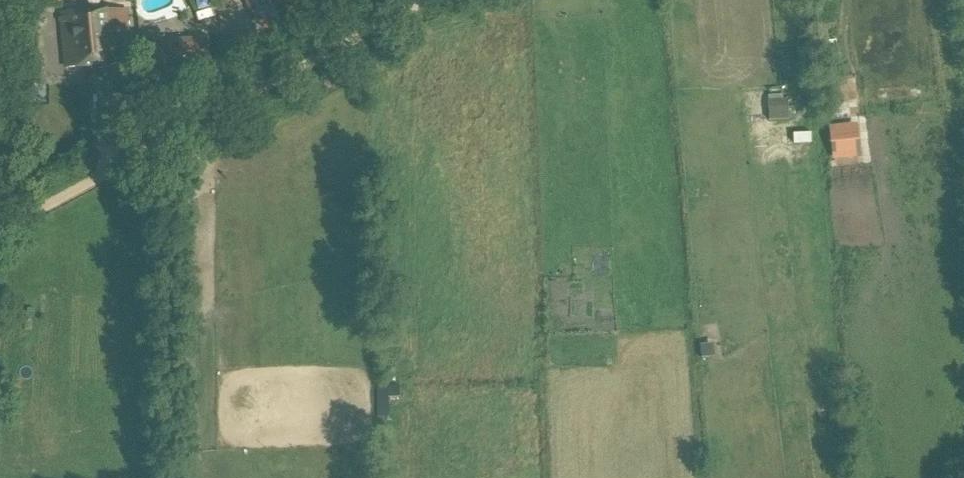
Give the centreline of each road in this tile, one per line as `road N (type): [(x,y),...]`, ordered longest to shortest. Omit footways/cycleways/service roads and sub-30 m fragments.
road 1 (track): [(0,220),(411,0)]

